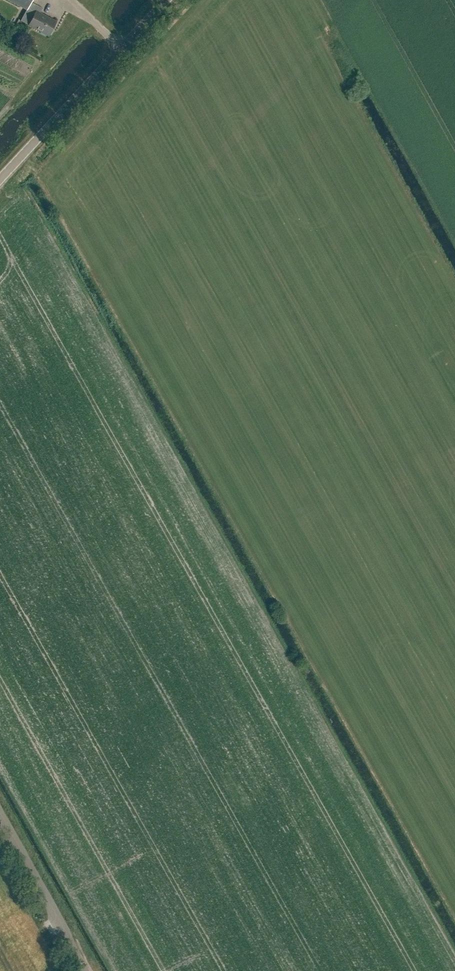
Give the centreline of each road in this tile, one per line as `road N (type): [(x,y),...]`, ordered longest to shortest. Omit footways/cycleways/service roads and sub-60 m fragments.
road 1 (unclassified): [(0,181),(168,0)]
road 2 (unclassified): [(90,970),(0,814)]

